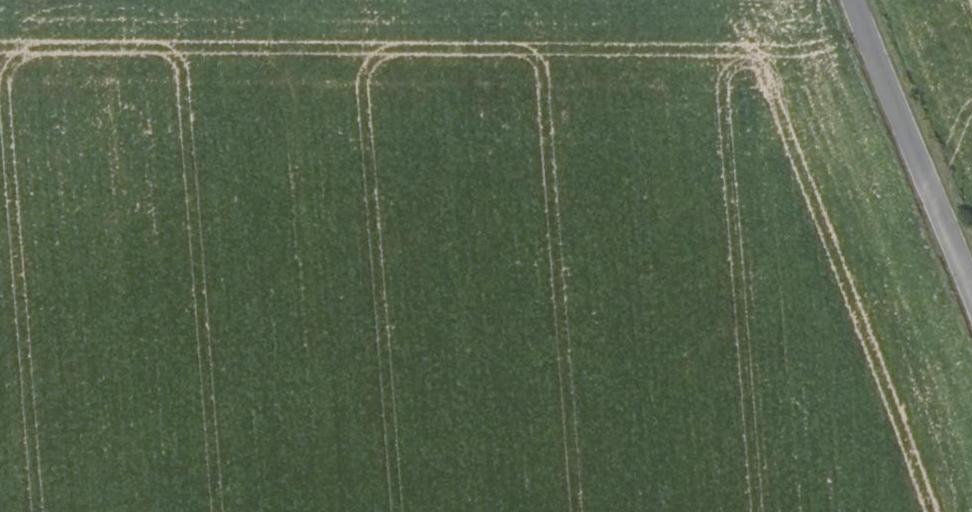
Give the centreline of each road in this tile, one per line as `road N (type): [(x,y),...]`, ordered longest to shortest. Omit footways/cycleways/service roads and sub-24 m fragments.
road 1 (unclassified): [(971,291),(854,0)]

